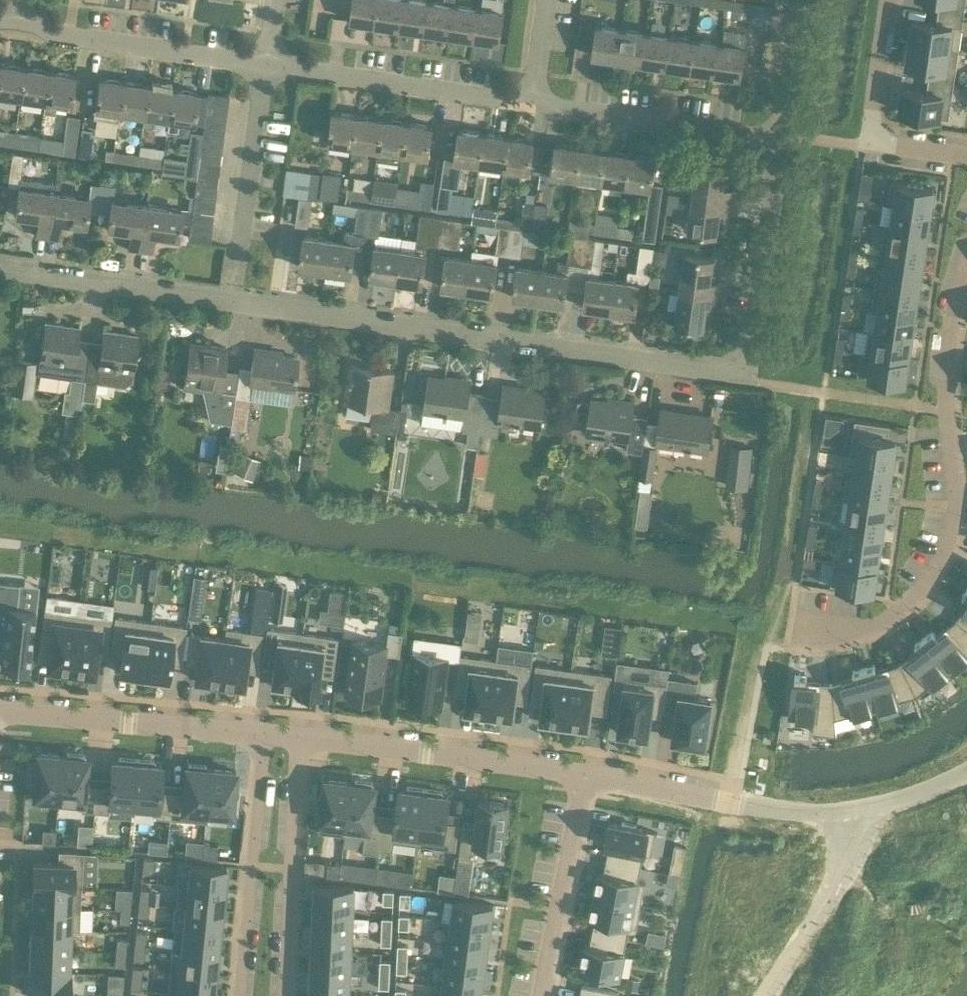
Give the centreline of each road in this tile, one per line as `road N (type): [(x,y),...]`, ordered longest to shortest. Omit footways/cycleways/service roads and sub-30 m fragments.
road 1 (residential): [(734,369),(232,301)]
road 2 (residential): [(966,262),(946,355),(956,504),(939,559),(882,619),(844,631),(801,630)]
road 3 (residential): [(585,774),(297,739)]
road 4 (residential): [(530,101),(267,63)]
road 5 (residential): [(263,736),(0,711)]
road 6 (residential): [(263,736),(238,995)]
road 7 (residential): [(841,810),(585,774)]
road 8 (residential): [(287,995),(297,739)]
road 9 (residential): [(267,63),(16,27)]
road 10 (residential): [(779,139),(530,101)]
road 11 (residential): [(966,154),(868,141),(888,0)]
road 12 (residential): [(232,301),(267,63)]
road 13 (residential): [(734,369),(752,352),(779,139)]
road 14 (residential): [(232,301),(0,268)]
road 15 (residential): [(585,774),(541,995)]
road 16 (residential): [(754,995),(820,907),(841,810)]
road 17 (residential): [(779,139),(800,0)]
road 18 (residential): [(966,773),(902,803),(841,810)]

